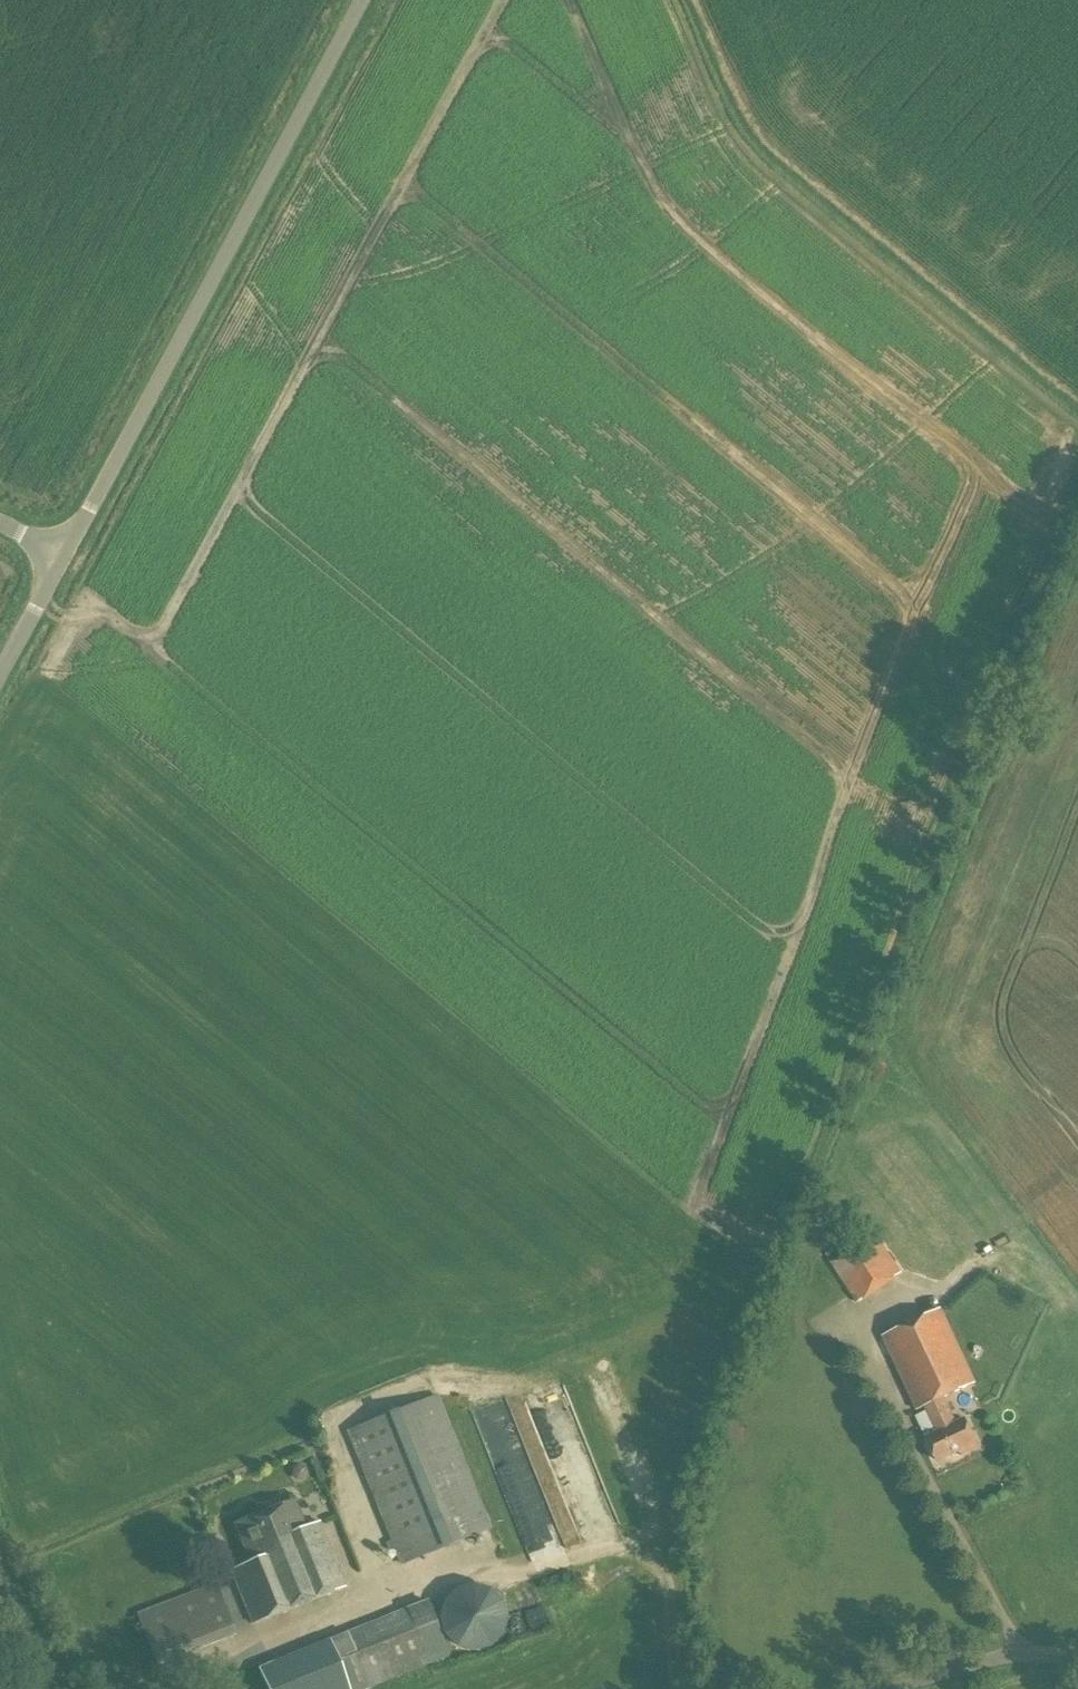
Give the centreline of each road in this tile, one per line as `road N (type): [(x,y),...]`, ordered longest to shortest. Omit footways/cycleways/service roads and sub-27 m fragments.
road 1 (unclassified): [(61,557),(365,0)]
road 2 (unclassified): [(879,1688),(1006,1656),(1077,1658)]
road 3 (unclassified): [(0,672),(61,557)]
road 4 (unclassified): [(45,1688),(0,1575)]

